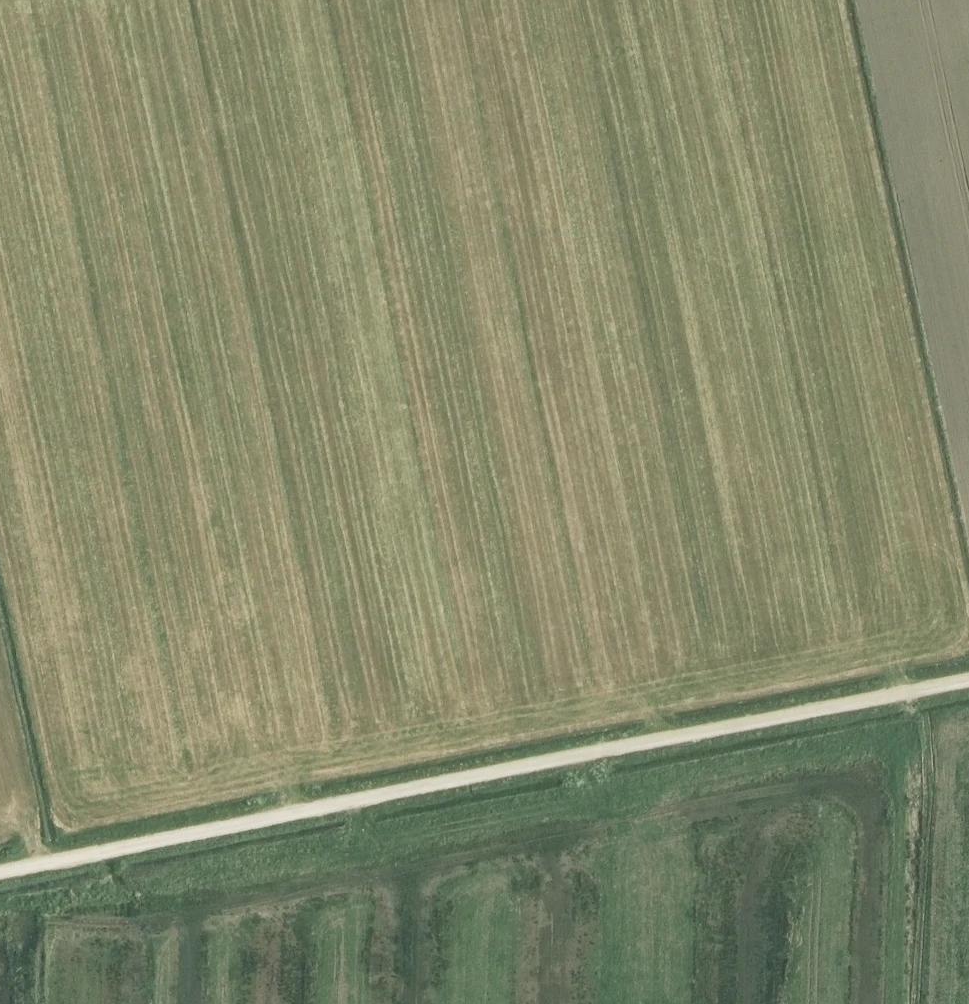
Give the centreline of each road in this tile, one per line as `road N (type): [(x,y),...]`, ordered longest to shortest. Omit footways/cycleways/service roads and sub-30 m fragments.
road 1 (track): [(968,676),(0,866)]

